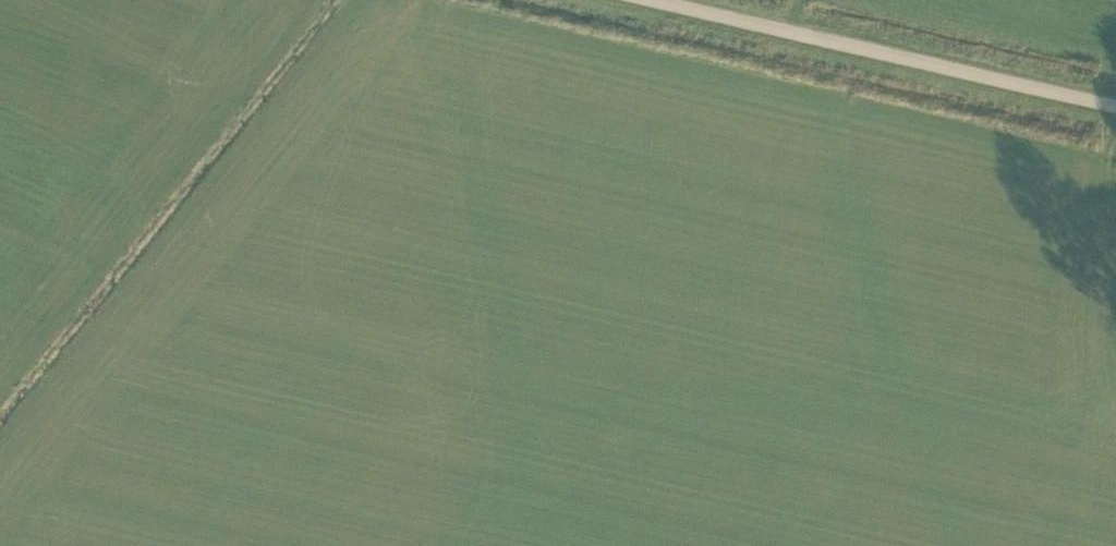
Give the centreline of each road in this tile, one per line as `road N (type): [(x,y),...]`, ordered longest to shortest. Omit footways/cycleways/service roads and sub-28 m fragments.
road 1 (unclassified): [(1115,100),(677,0)]

